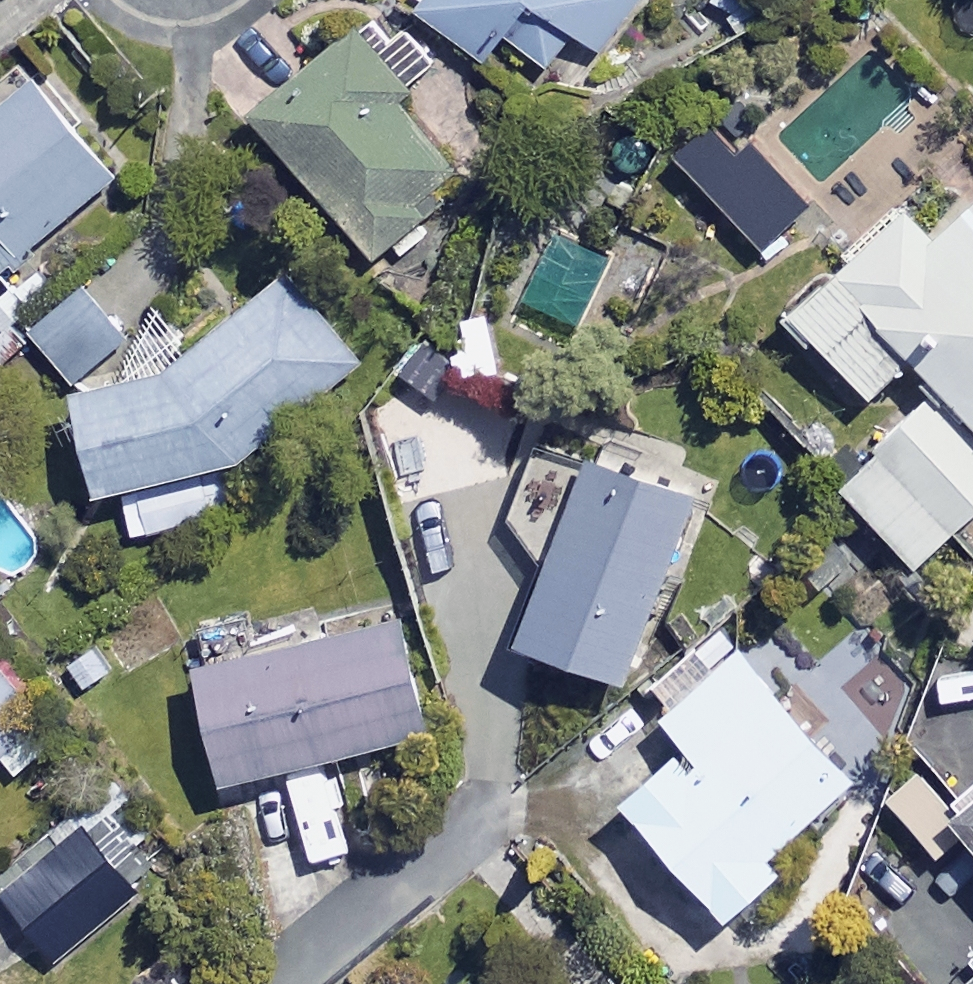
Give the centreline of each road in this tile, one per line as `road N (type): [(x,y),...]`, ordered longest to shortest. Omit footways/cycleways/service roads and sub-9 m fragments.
road 1 (residential): [(303,983),(481,839)]

